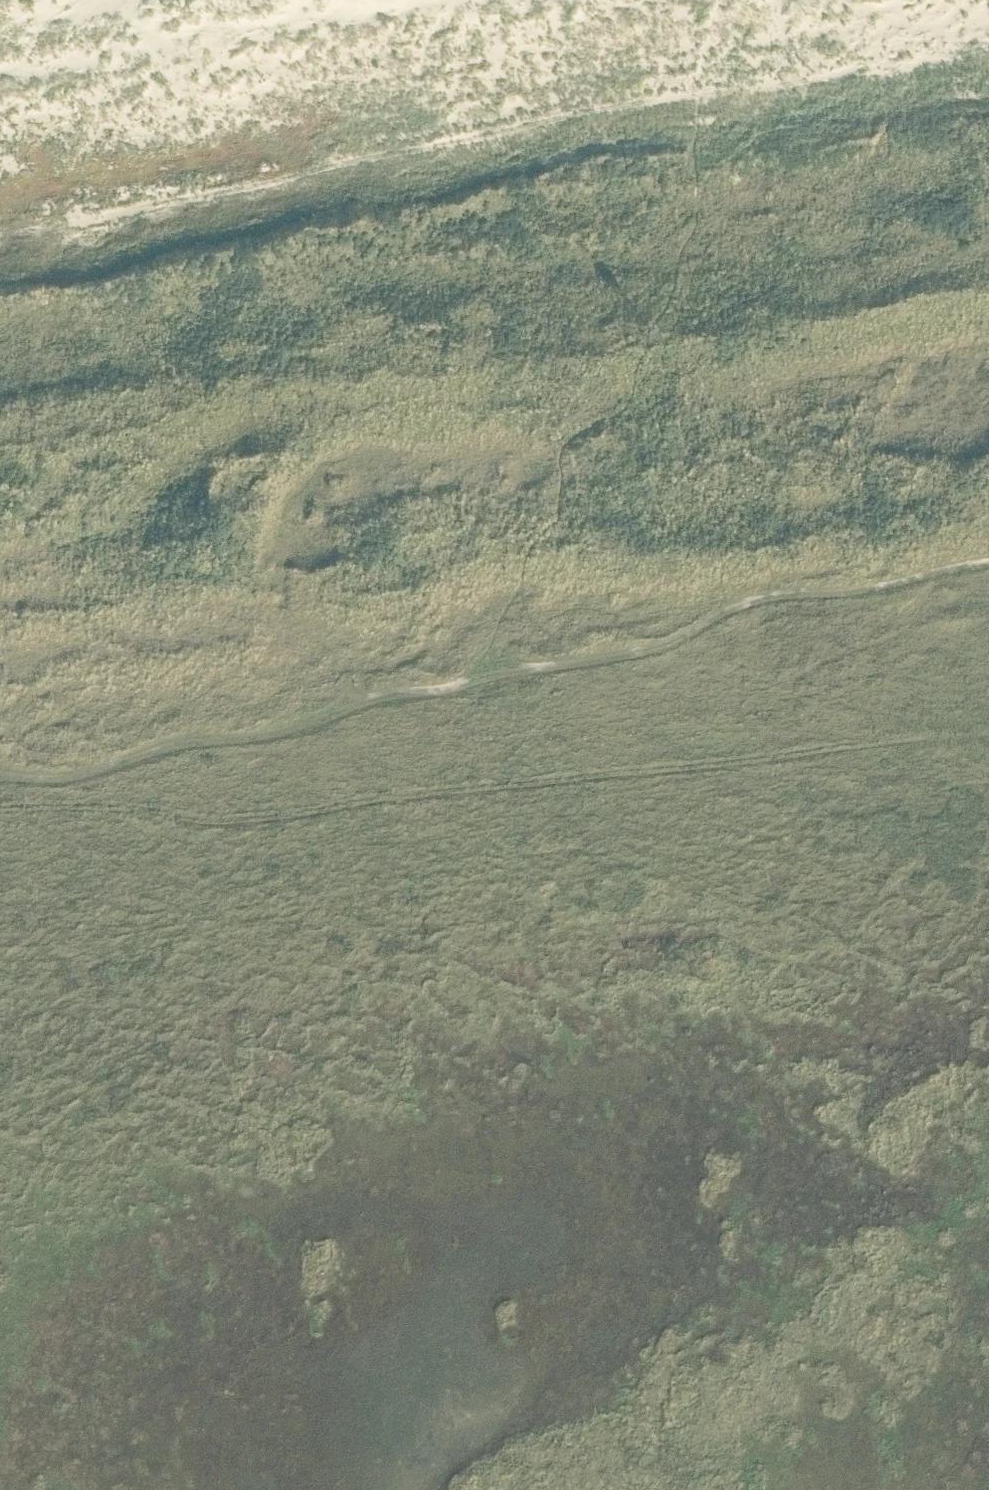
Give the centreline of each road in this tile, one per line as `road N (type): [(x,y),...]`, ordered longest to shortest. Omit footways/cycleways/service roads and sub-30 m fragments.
road 1 (track): [(988,577),(757,613),(348,707),(82,796),(0,800)]
road 2 (track): [(988,58),(764,87),(0,242)]

